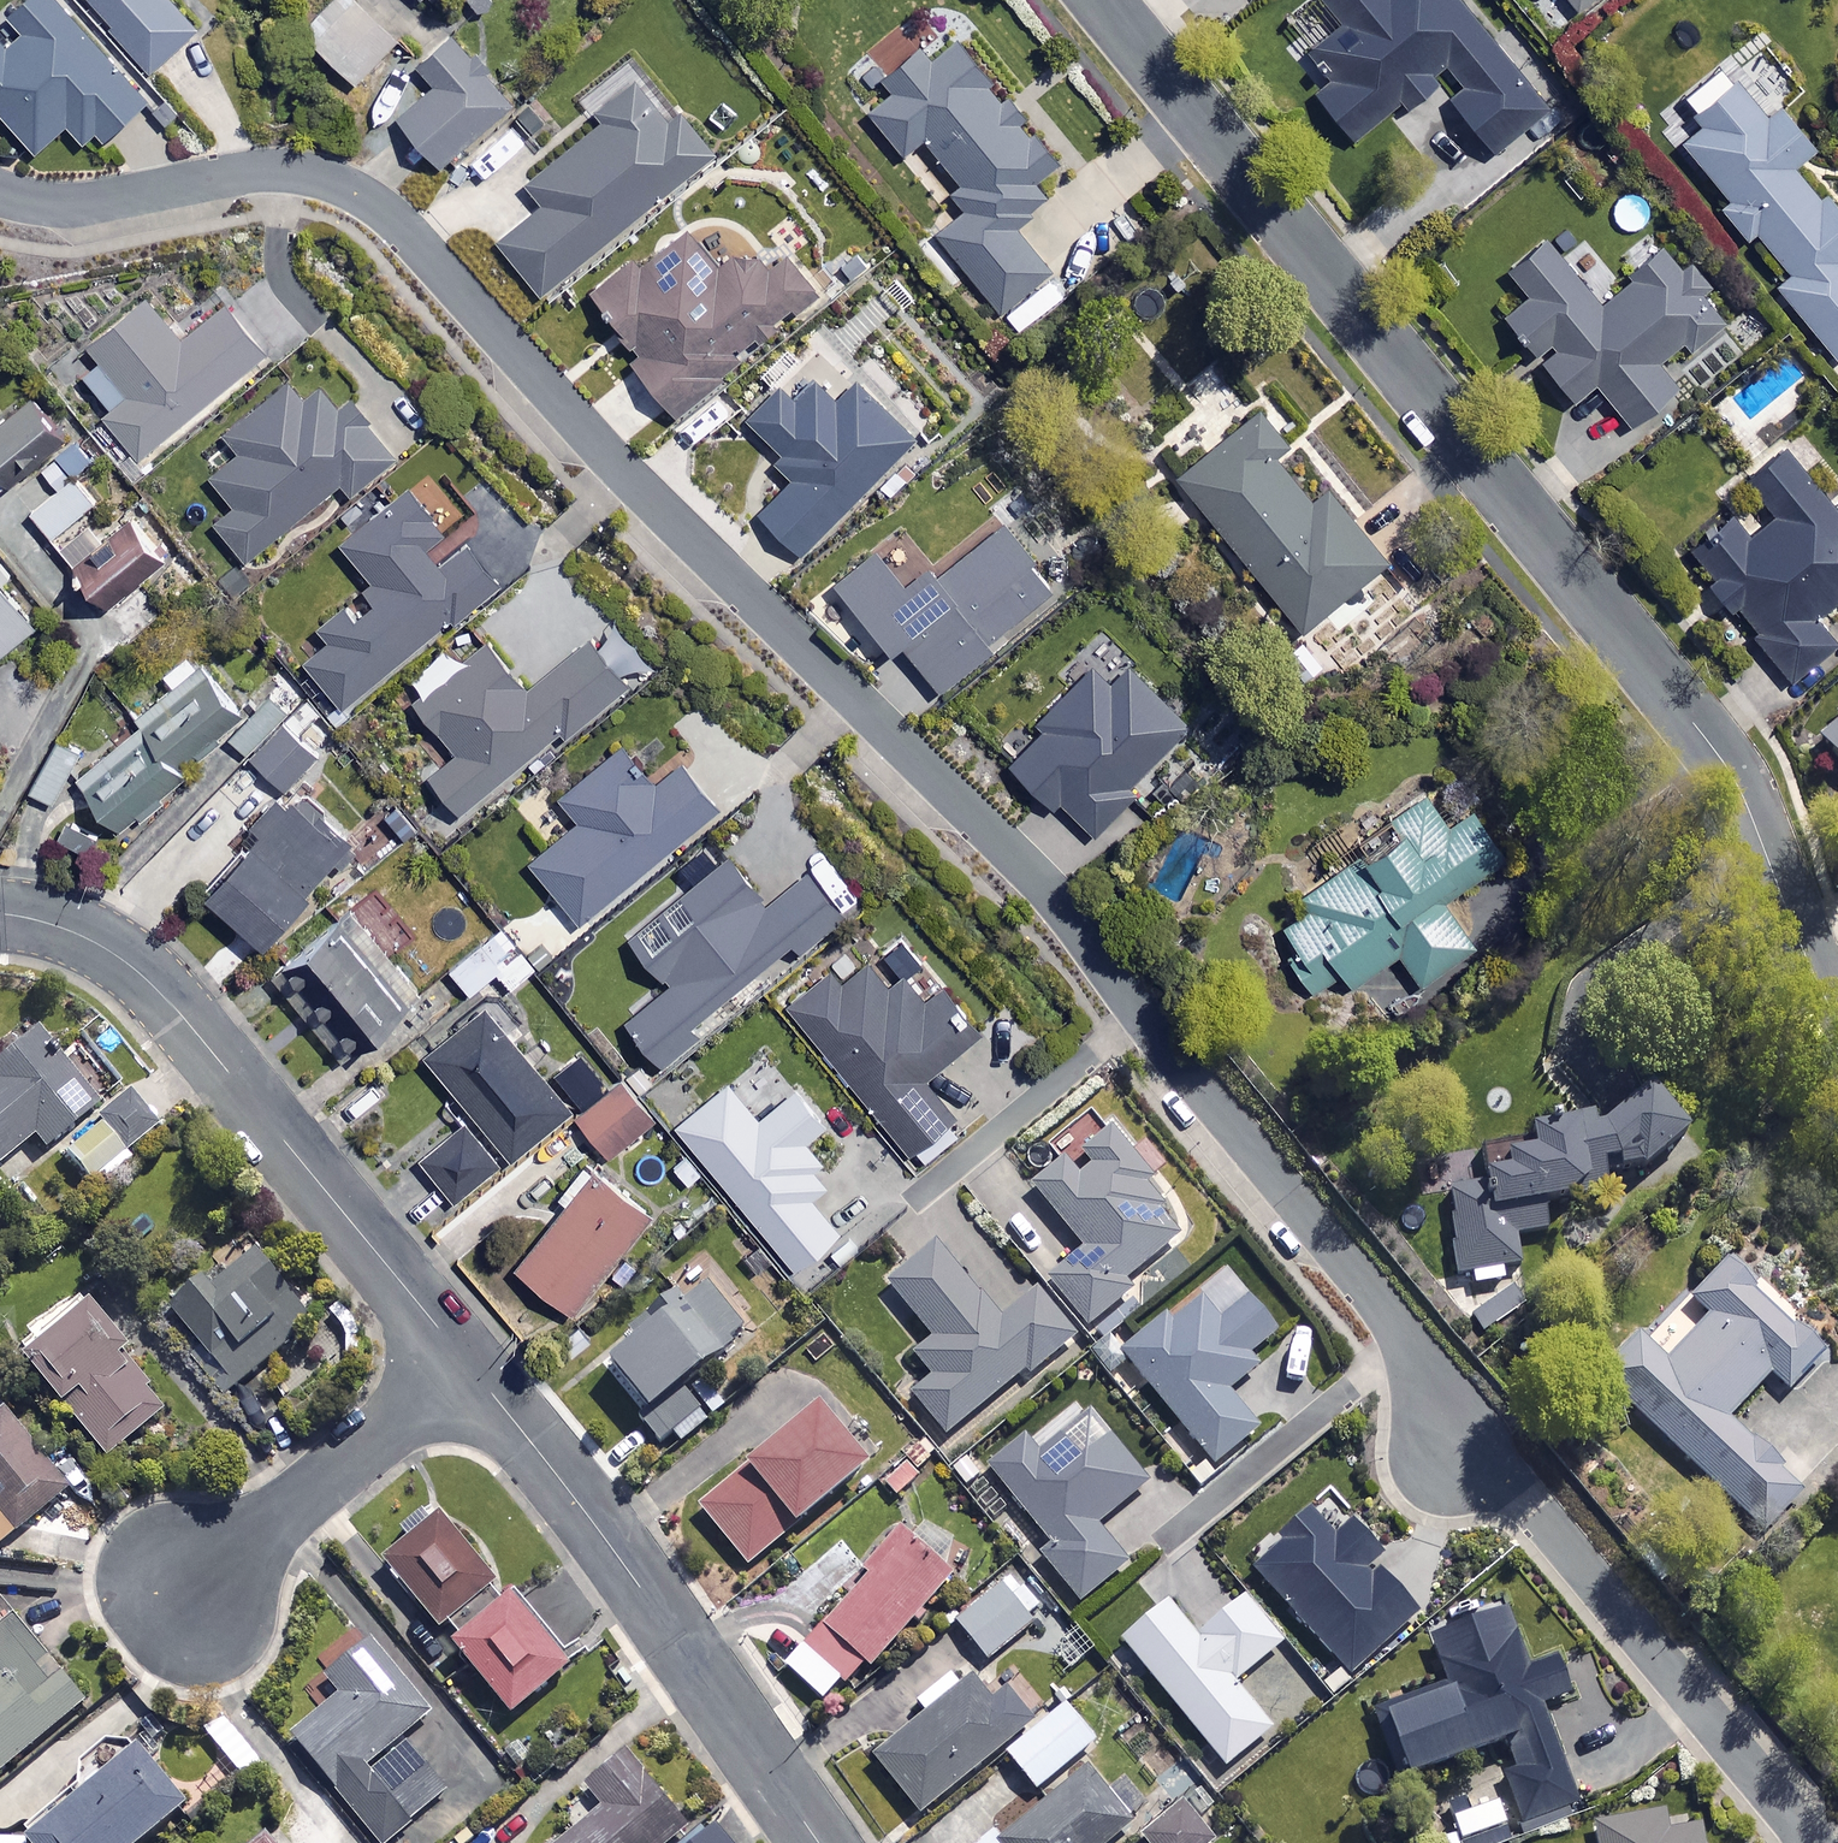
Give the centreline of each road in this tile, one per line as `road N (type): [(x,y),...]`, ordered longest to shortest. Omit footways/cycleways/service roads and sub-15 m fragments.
road 1 (residential): [(1811,1842),(1536,1504),(1468,1434),(1373,1291),(1066,908),(606,452),(398,221),(337,181),(291,174),(58,206),(0,192)]
road 2 (residential): [(1105,0),(1715,752),(1737,784),(1837,1023)]
road 3 (residential): [(818,1842),(643,1590),(469,1364)]
road 4 (residential): [(469,1364),(158,988)]
road 5 (residential): [(160,1605),(469,1364)]
road 6 (residential): [(0,913),(62,927),(158,988)]

